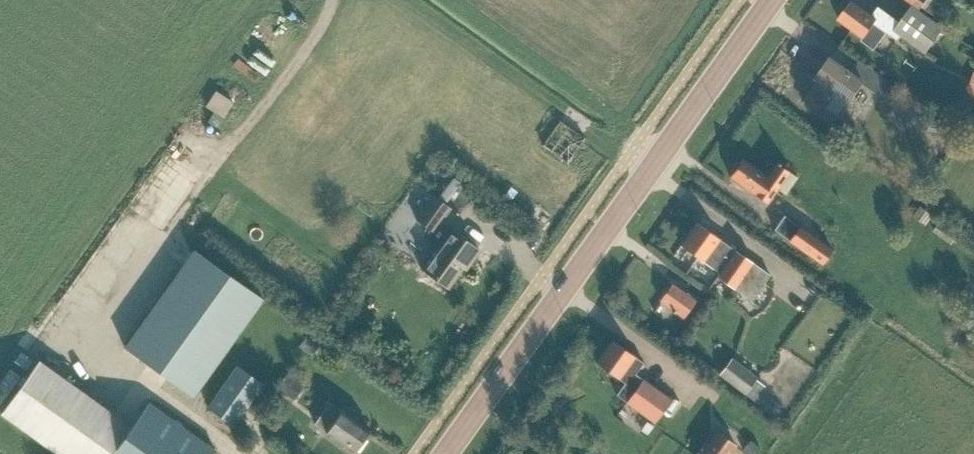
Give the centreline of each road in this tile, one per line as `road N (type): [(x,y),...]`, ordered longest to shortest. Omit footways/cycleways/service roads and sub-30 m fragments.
road 1 (tertiary): [(446,453),(774,0)]

